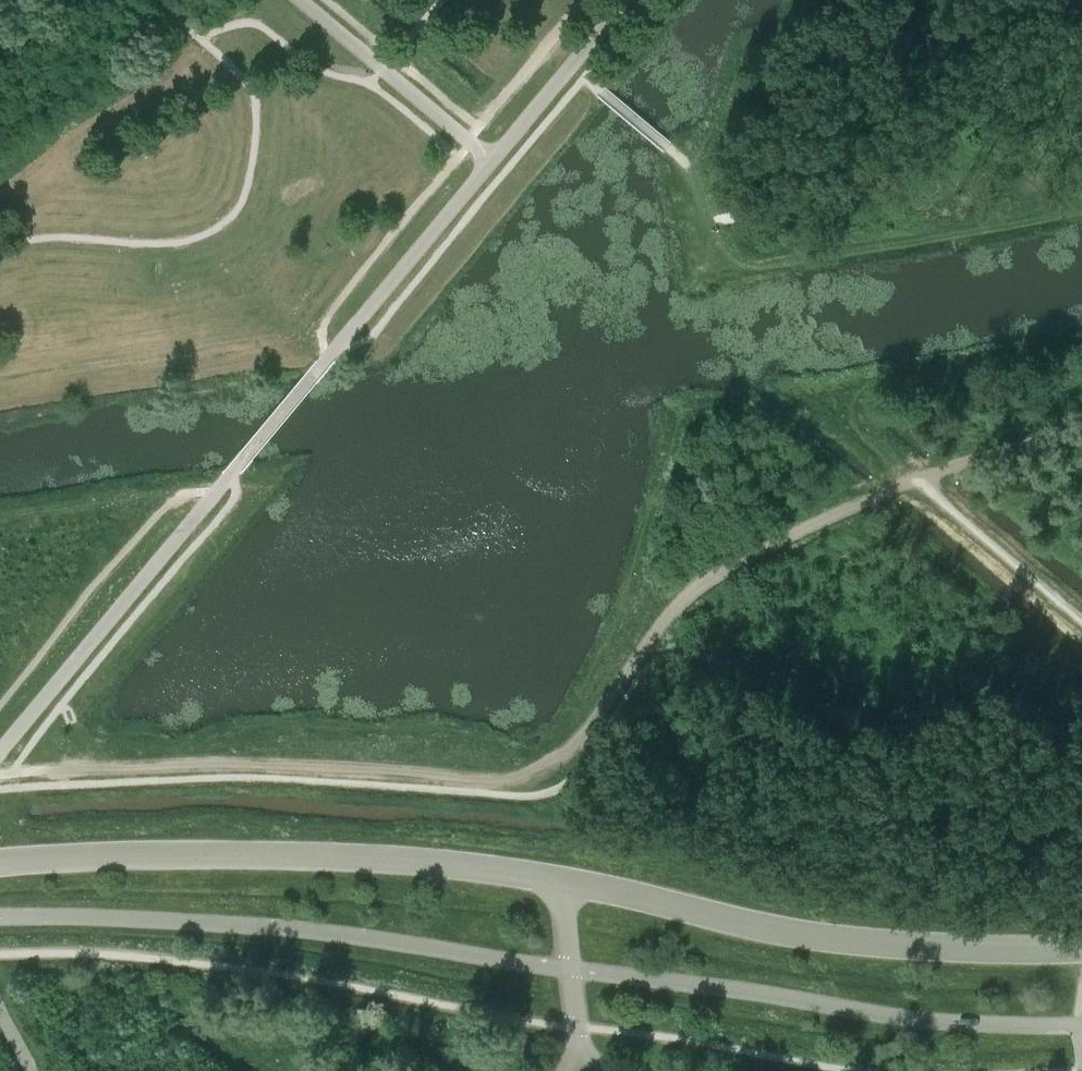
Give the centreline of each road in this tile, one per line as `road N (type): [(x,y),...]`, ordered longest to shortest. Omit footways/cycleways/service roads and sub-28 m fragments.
road 1 (unclassified): [(0,863),(126,854),(439,863),(896,948),(1081,951)]

